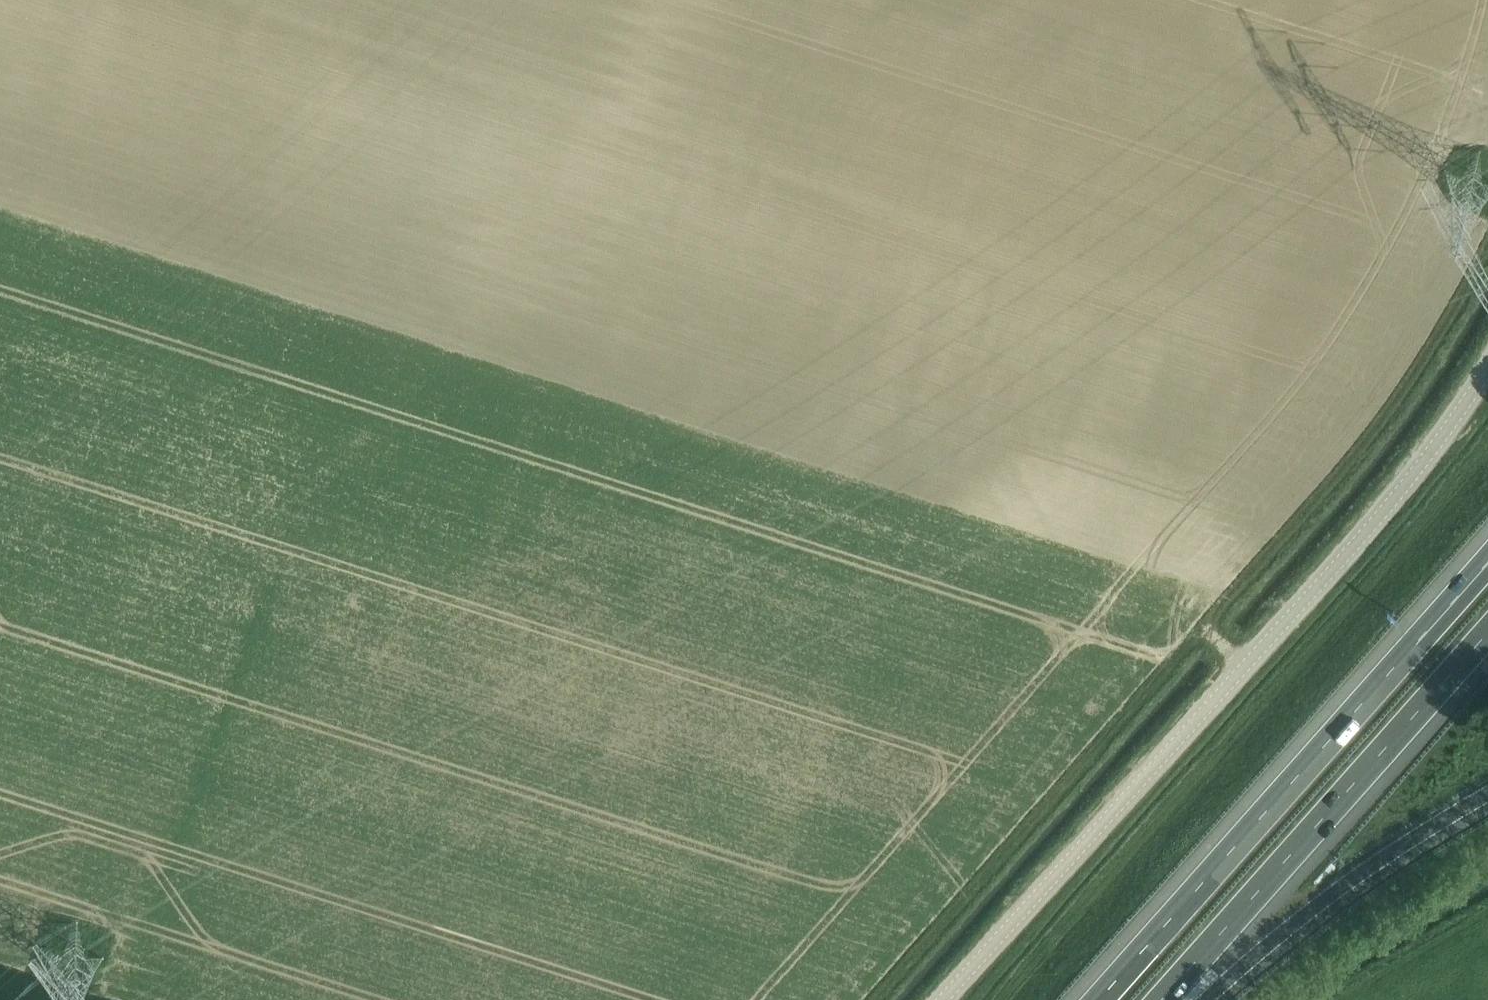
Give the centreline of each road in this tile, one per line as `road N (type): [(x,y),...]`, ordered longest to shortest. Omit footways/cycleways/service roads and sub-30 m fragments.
road 1 (tertiary): [(944,999),(1436,443),(1487,365)]
road 2 (motorway): [(1487,561),(1099,999)]
road 3 (motorway): [(1160,999),(1487,631)]
road 4 (motorway): [(1201,999),(1343,883),(1487,793)]

